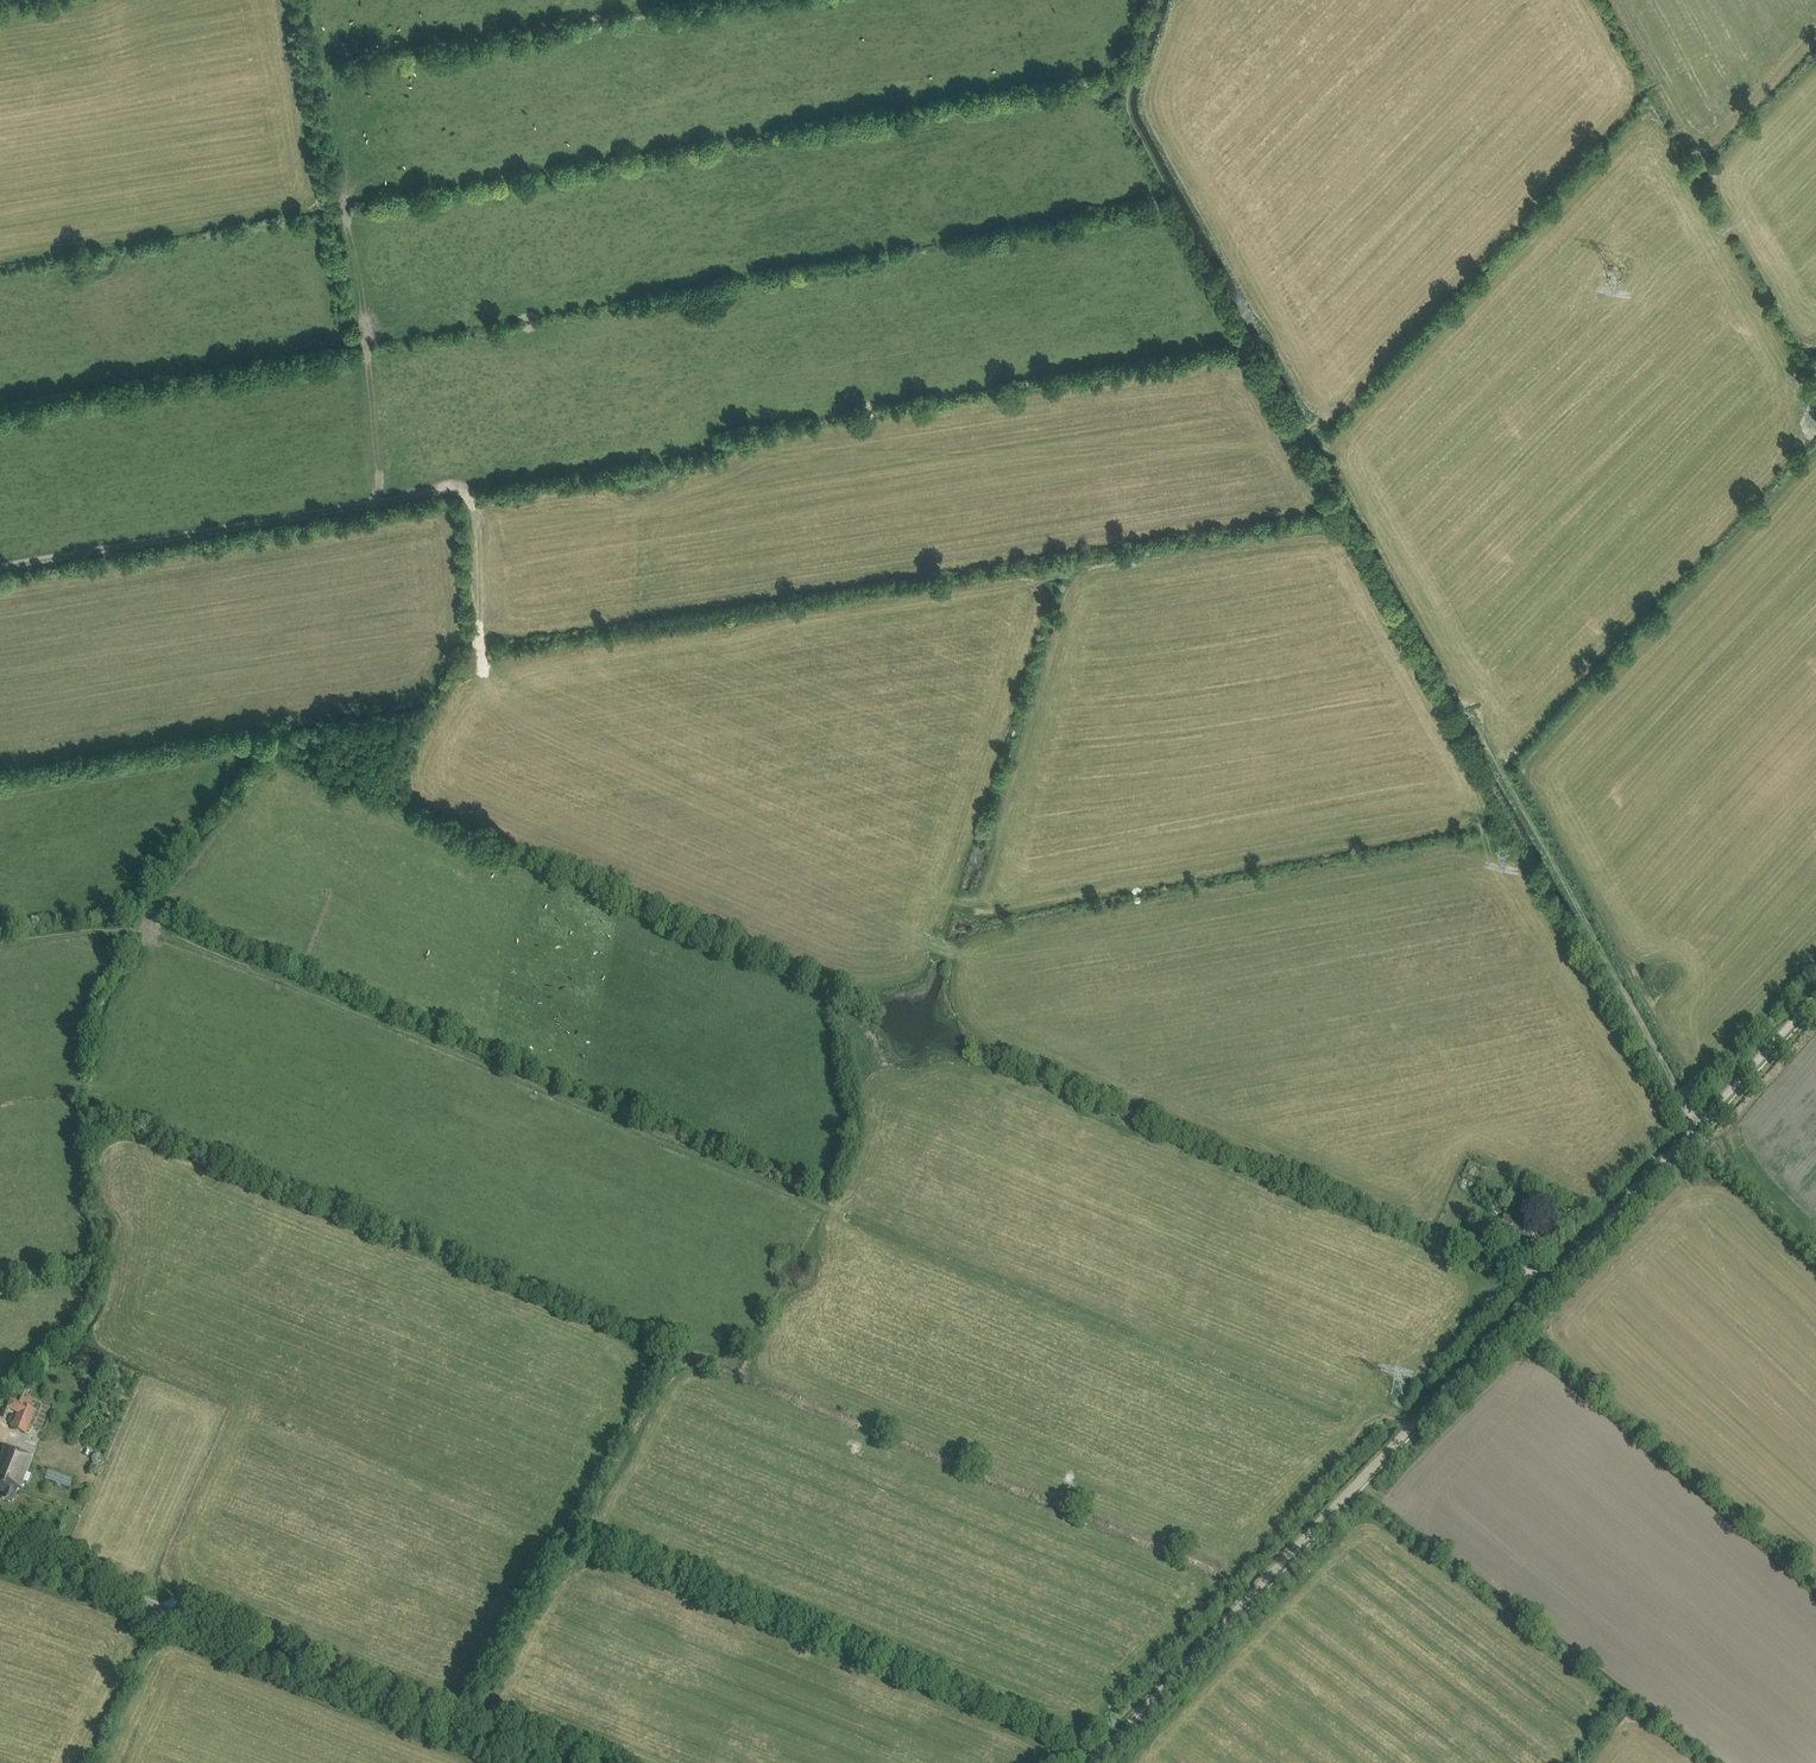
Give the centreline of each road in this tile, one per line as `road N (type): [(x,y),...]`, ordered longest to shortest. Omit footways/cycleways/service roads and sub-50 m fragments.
road 1 (track): [(1096,1762),(1815,986)]
road 2 (unclassified): [(553,1762),(0,1541)]

